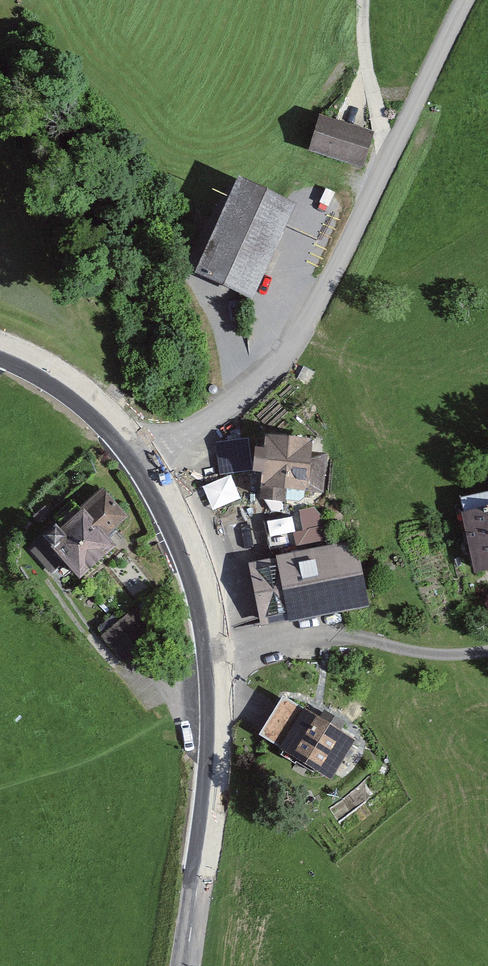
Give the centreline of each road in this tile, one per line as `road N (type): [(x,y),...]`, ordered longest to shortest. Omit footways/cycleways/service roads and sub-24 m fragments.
road 1 (unclassified): [(453,0),(286,348),(199,429),(142,459)]
road 2 (tertiary): [(214,660),(216,731),(185,965)]
road 3 (unclassified): [(214,660),(330,633),(453,654),(487,650)]
road 4 (tertiary): [(142,459),(195,567),(214,660)]
road 5 (tertiary): [(0,350),(86,399),(142,459)]

